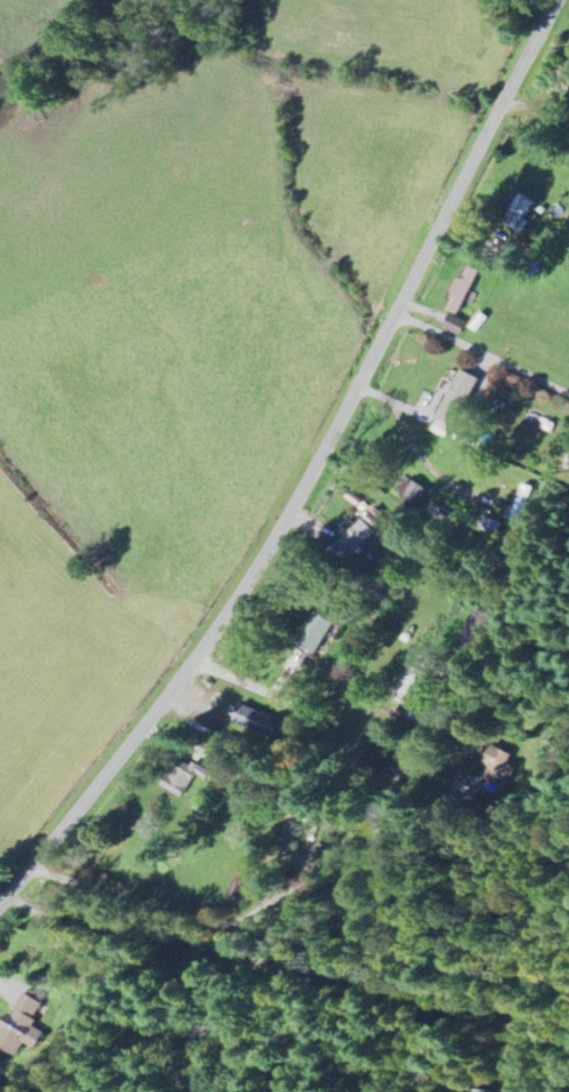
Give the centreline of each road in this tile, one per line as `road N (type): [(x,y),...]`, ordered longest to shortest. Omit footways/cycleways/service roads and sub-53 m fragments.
road 1 (tertiary): [(0,903),(242,590),(558,0)]
road 2 (residential): [(192,658),(317,721),(353,765),(450,789)]
road 3 (residential): [(393,317),(568,391)]

